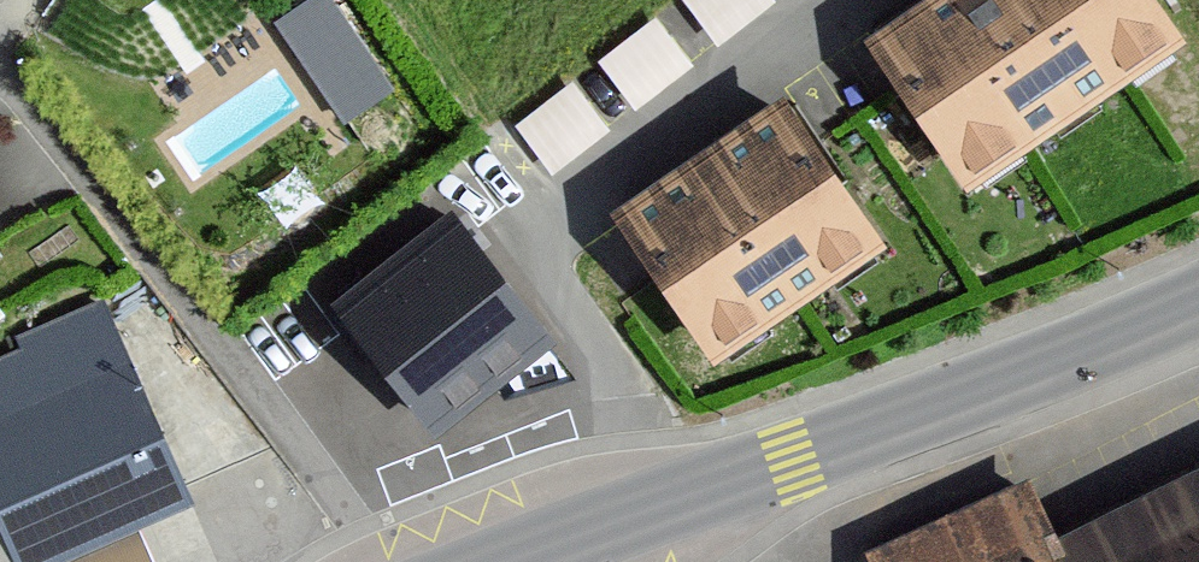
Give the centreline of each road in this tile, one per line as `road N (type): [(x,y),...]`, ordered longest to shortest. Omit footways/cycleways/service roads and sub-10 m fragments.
road 1 (tertiary): [(503,561),(1198,303)]

